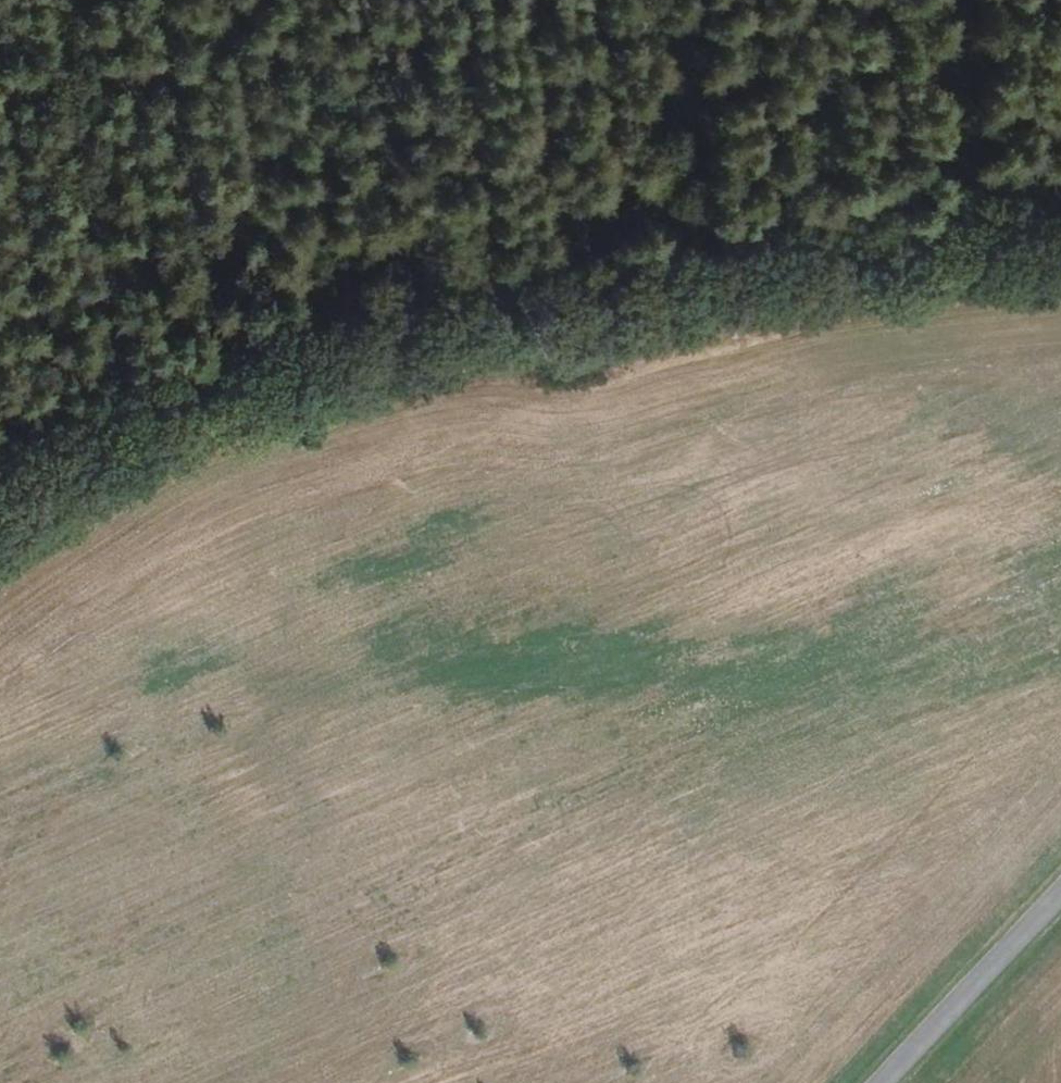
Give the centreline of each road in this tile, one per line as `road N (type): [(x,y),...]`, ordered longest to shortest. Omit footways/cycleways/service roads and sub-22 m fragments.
road 1 (tertiary): [(1060,872),(865,1082)]

